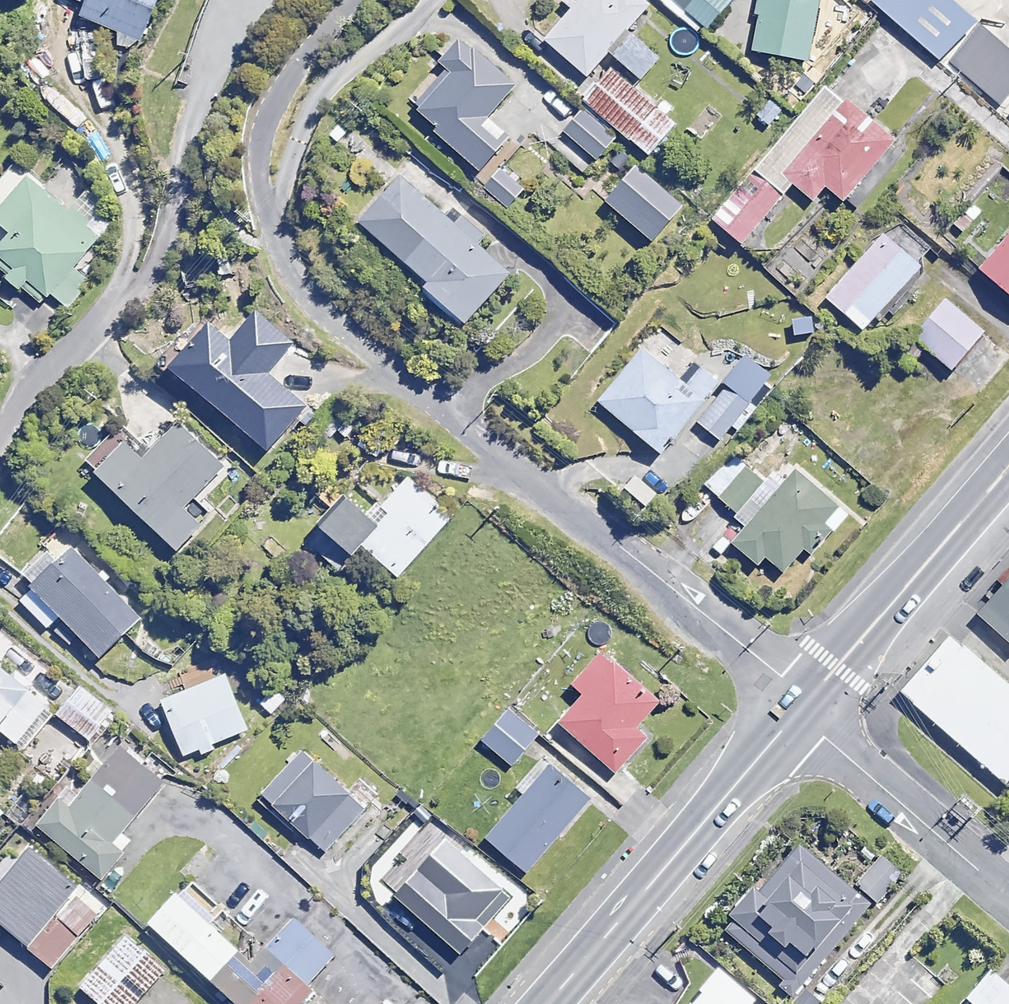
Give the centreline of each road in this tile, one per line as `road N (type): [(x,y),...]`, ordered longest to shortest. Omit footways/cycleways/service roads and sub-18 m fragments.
road 1 (residential): [(305,0),(265,49),(236,153),(236,200),(256,260),(782,723)]
road 2 (tertiary): [(782,723),(541,1003)]
road 3 (tertiary): [(1008,459),(782,723)]
road 4 (residential): [(1008,919),(782,723)]
road 5 (residential): [(130,280),(16,403),(0,433)]

